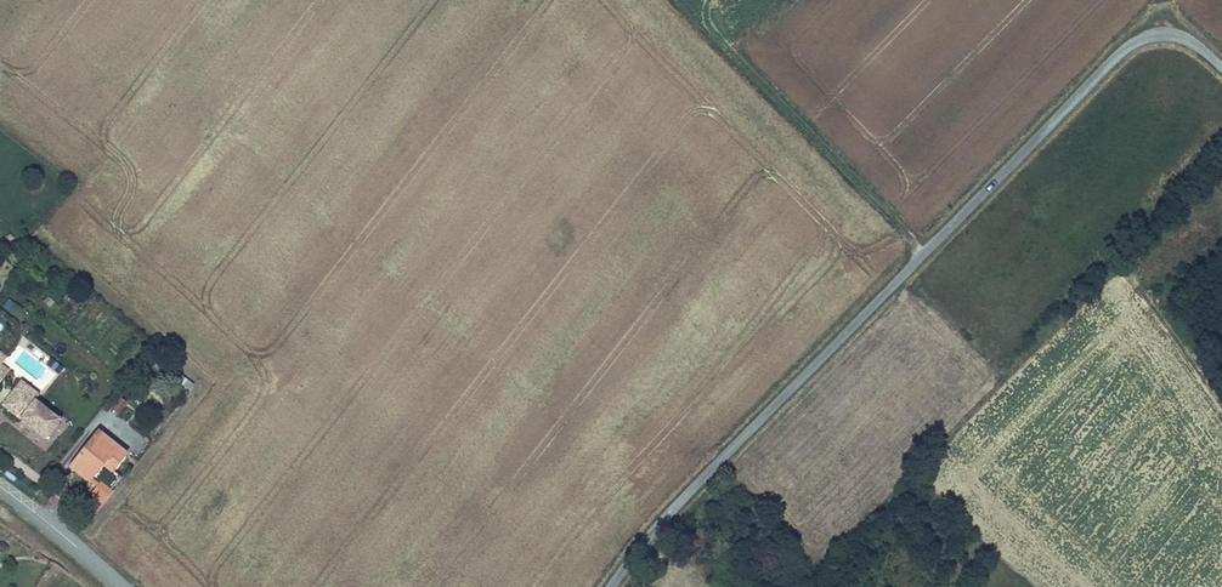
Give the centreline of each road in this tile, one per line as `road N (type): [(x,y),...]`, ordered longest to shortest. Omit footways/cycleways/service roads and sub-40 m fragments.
road 1 (unclassified): [(611,586),(683,500),(1115,59),(1162,37),(1200,48),(1221,67)]
road 2 (tertiary): [(0,486),(122,586)]

